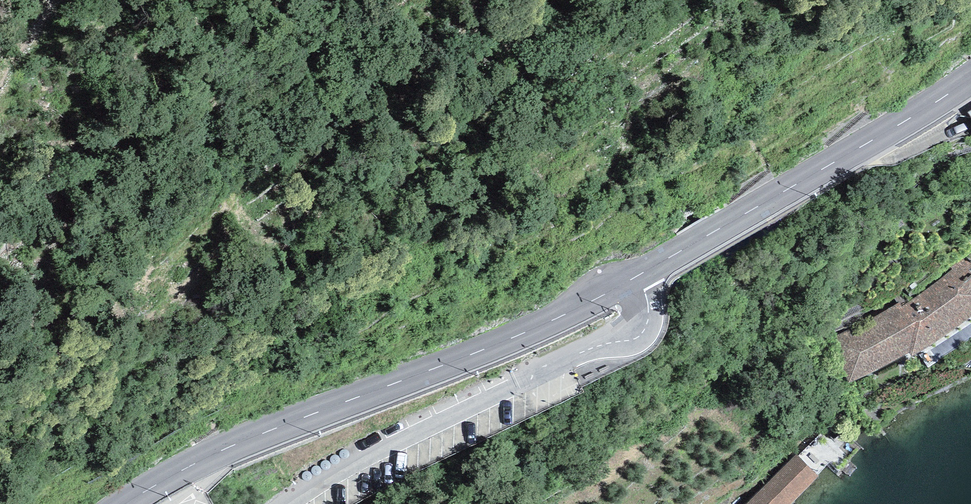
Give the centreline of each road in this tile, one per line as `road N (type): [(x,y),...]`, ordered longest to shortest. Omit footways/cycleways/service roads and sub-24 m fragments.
road 1 (secondary): [(123,503),(230,446),(471,354),(637,277)]
road 2 (residential): [(287,503),(519,383),(635,338),(649,309),(637,277)]
road 3 (secondary): [(637,277),(970,77)]

